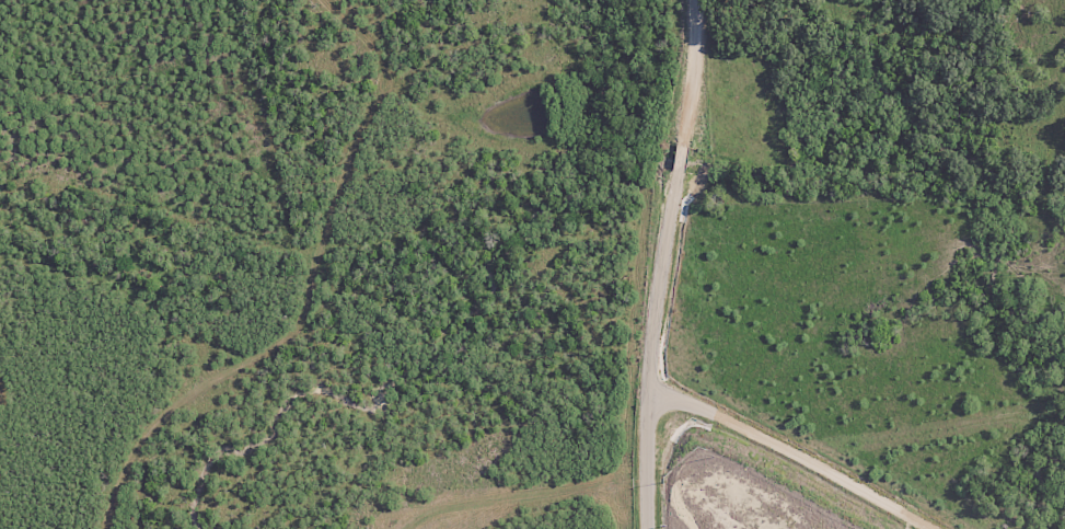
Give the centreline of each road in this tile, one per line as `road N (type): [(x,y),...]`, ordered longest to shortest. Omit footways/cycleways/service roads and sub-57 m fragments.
road 1 (residential): [(653,528),(650,417),(697,76),(698,0)]
road 2 (residential): [(939,528),(655,377)]

